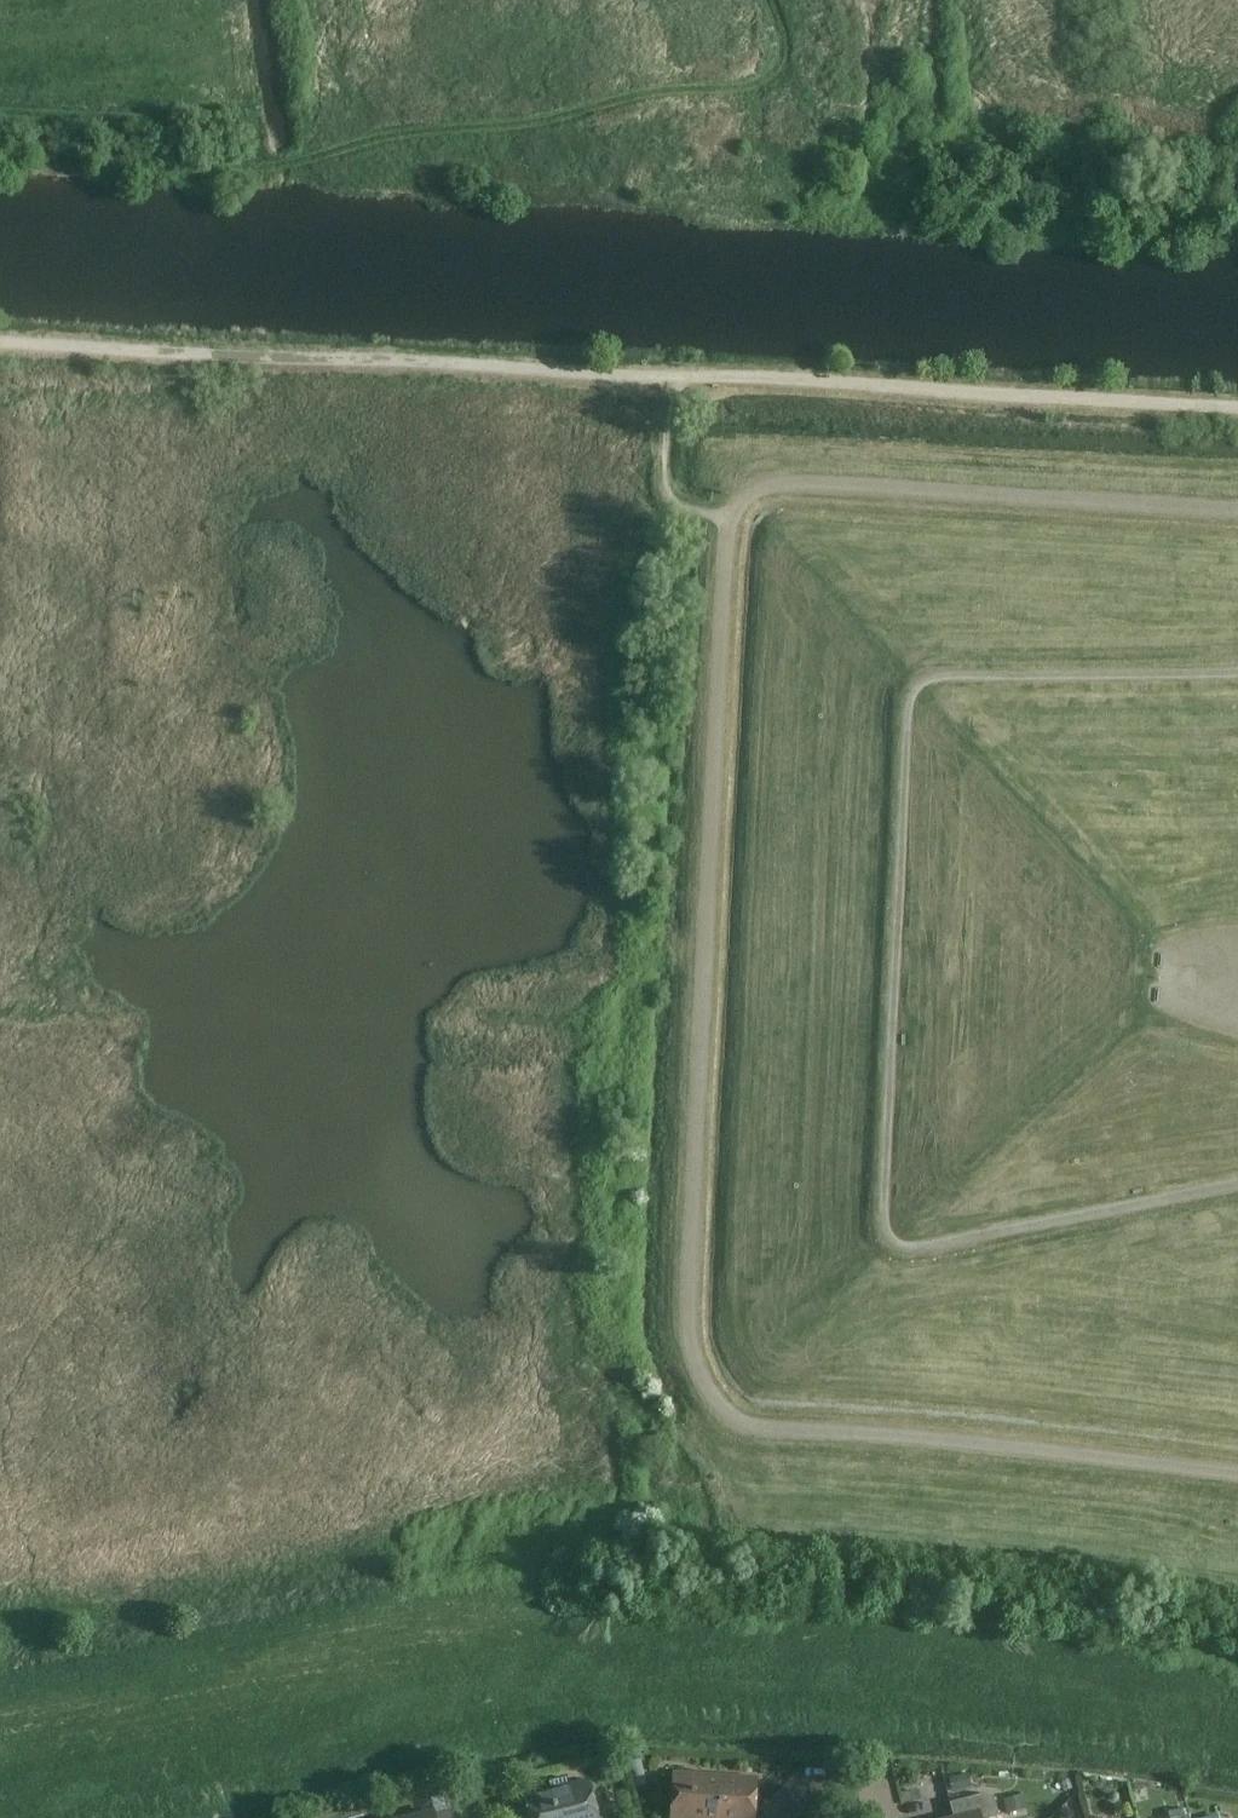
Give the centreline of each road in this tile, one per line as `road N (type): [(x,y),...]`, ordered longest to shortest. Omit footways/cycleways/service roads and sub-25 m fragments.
road 1 (track): [(0,152),(784,184),(783,0)]

